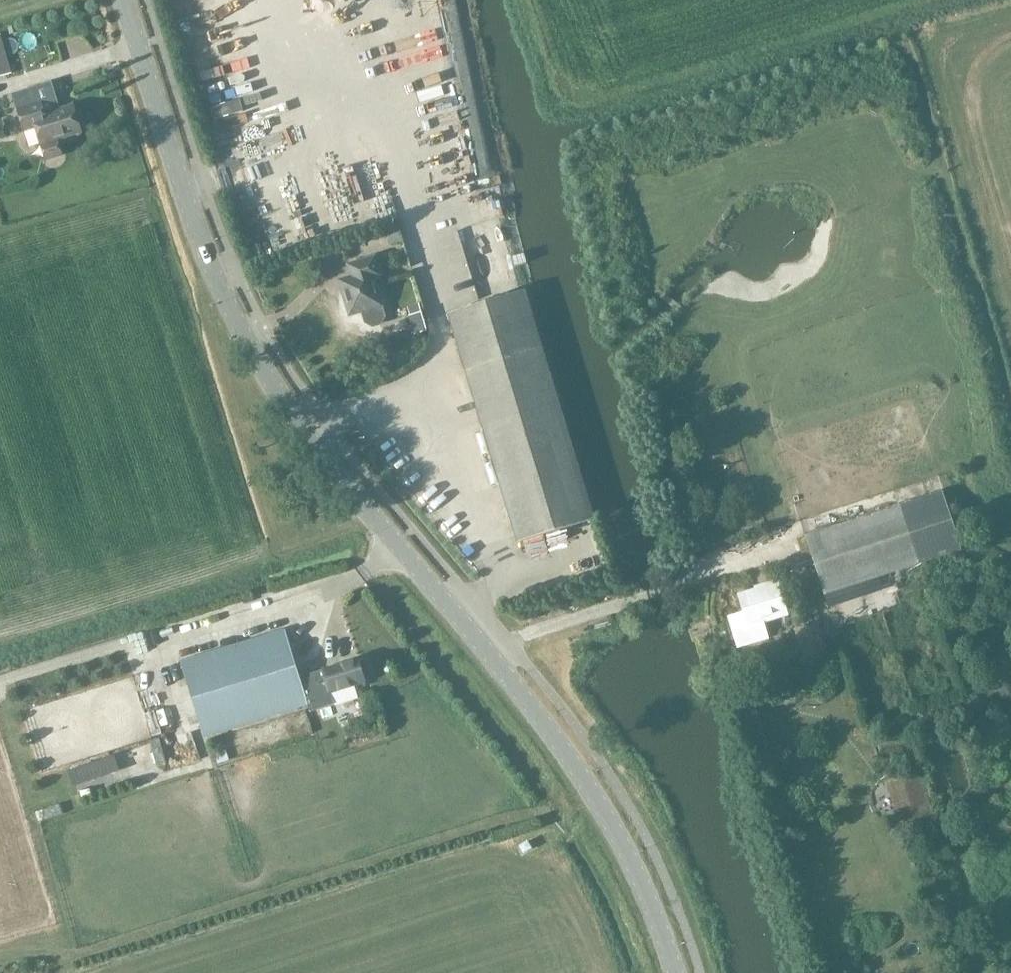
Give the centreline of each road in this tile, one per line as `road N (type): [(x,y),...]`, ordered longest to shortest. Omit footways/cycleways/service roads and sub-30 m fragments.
road 1 (unclassified): [(677,972),(637,866),(592,788),(299,425),(243,340),(193,227),(123,0)]

